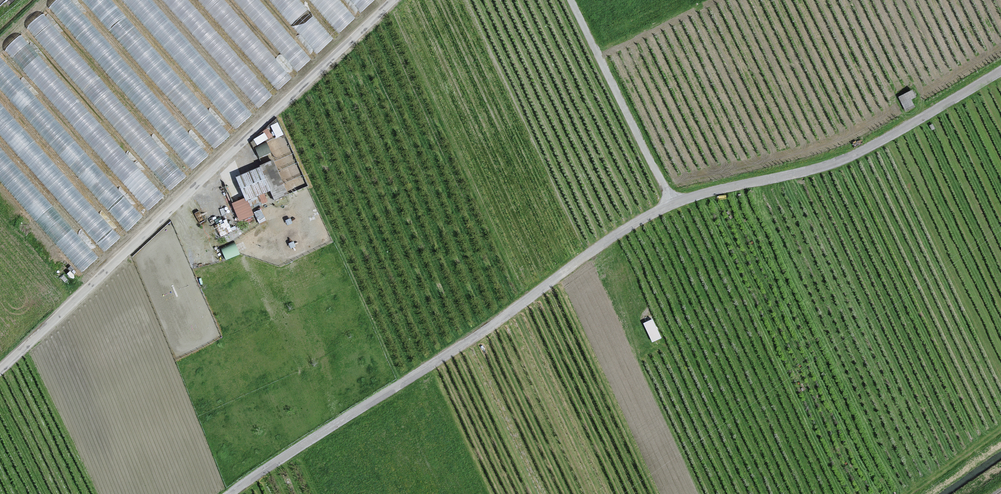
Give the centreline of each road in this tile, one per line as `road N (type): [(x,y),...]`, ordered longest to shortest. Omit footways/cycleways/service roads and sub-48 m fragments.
road 1 (unclassified): [(394,0),(0,369)]
road 2 (unclassified): [(671,203),(236,493)]
road 3 (unclassified): [(1000,73),(848,160),(671,203)]
road 4 (unclassified): [(571,0),(671,203)]

